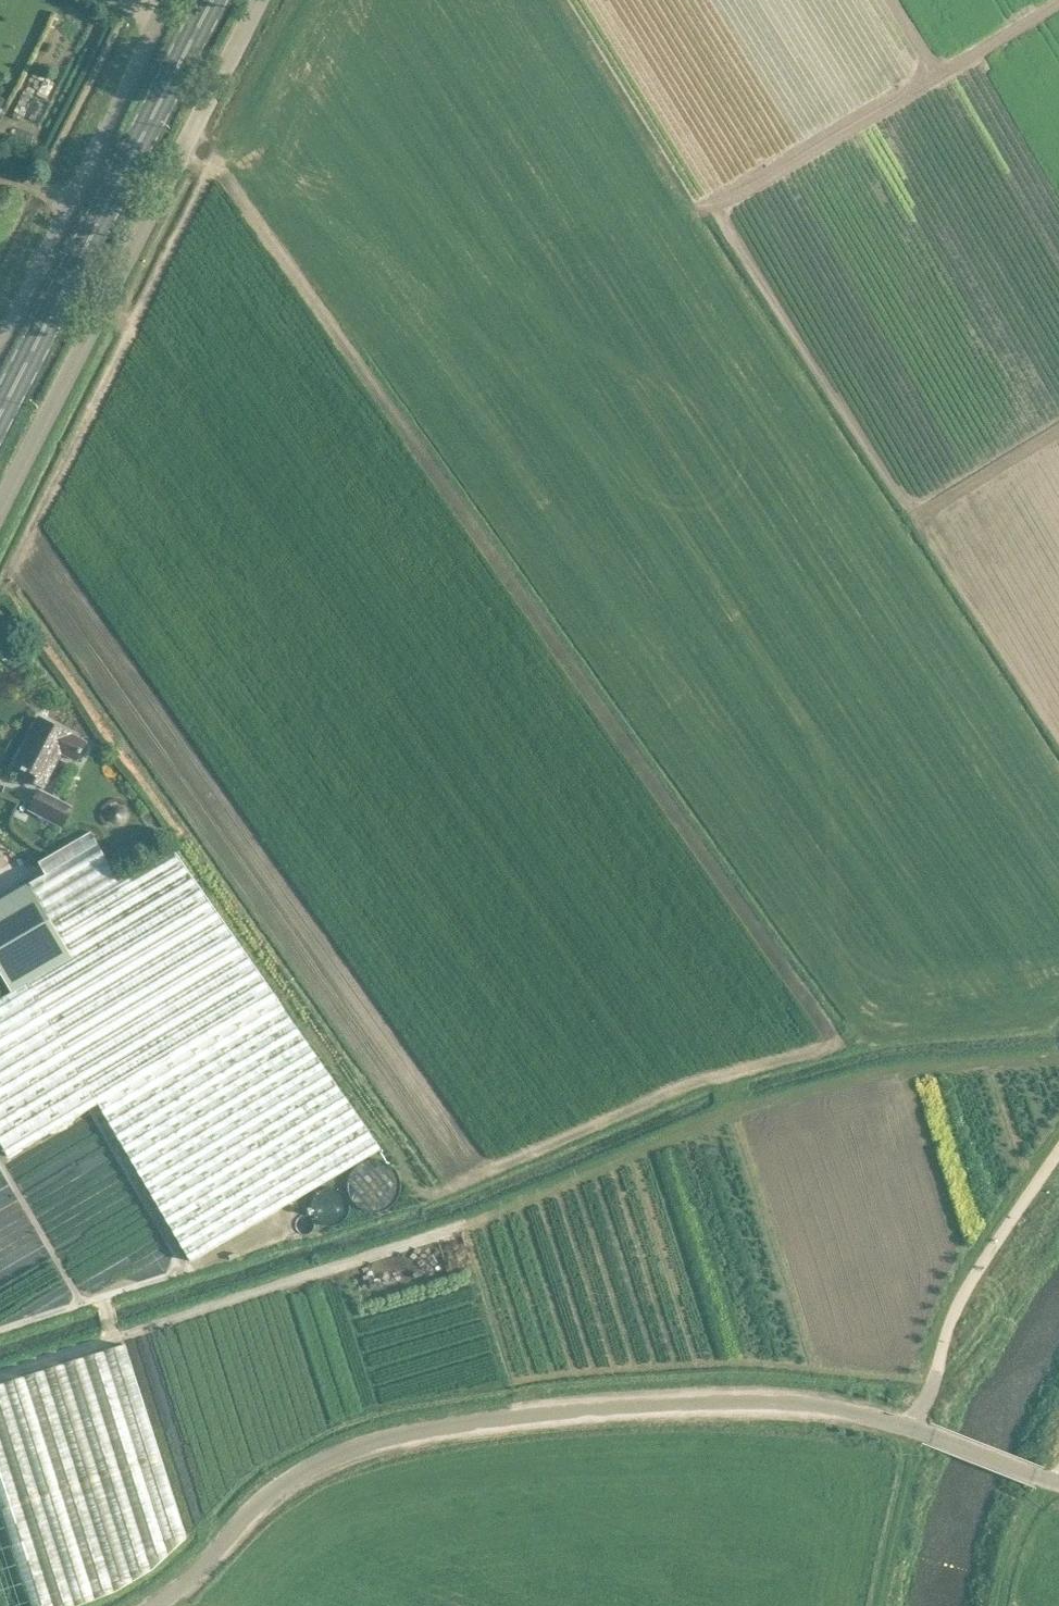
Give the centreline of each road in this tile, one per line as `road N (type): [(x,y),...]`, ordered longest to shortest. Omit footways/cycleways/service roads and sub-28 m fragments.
road 1 (unclassified): [(156,1605),(302,1471),(395,1435),(572,1412),(785,1402),(857,1411),(926,1432)]
road 2 (track): [(460,1226),(714,1116),(871,1076),(1026,1057)]
road 3 (unclassified): [(0,516),(265,0)]
road 4 (primary): [(0,422),(217,0)]
road 5 (unclassified): [(167,0),(0,336)]
road 6 (unclassified): [(1058,1484),(926,1432)]
road 7 (track): [(1000,1605),(1015,1537),(1052,1482)]

